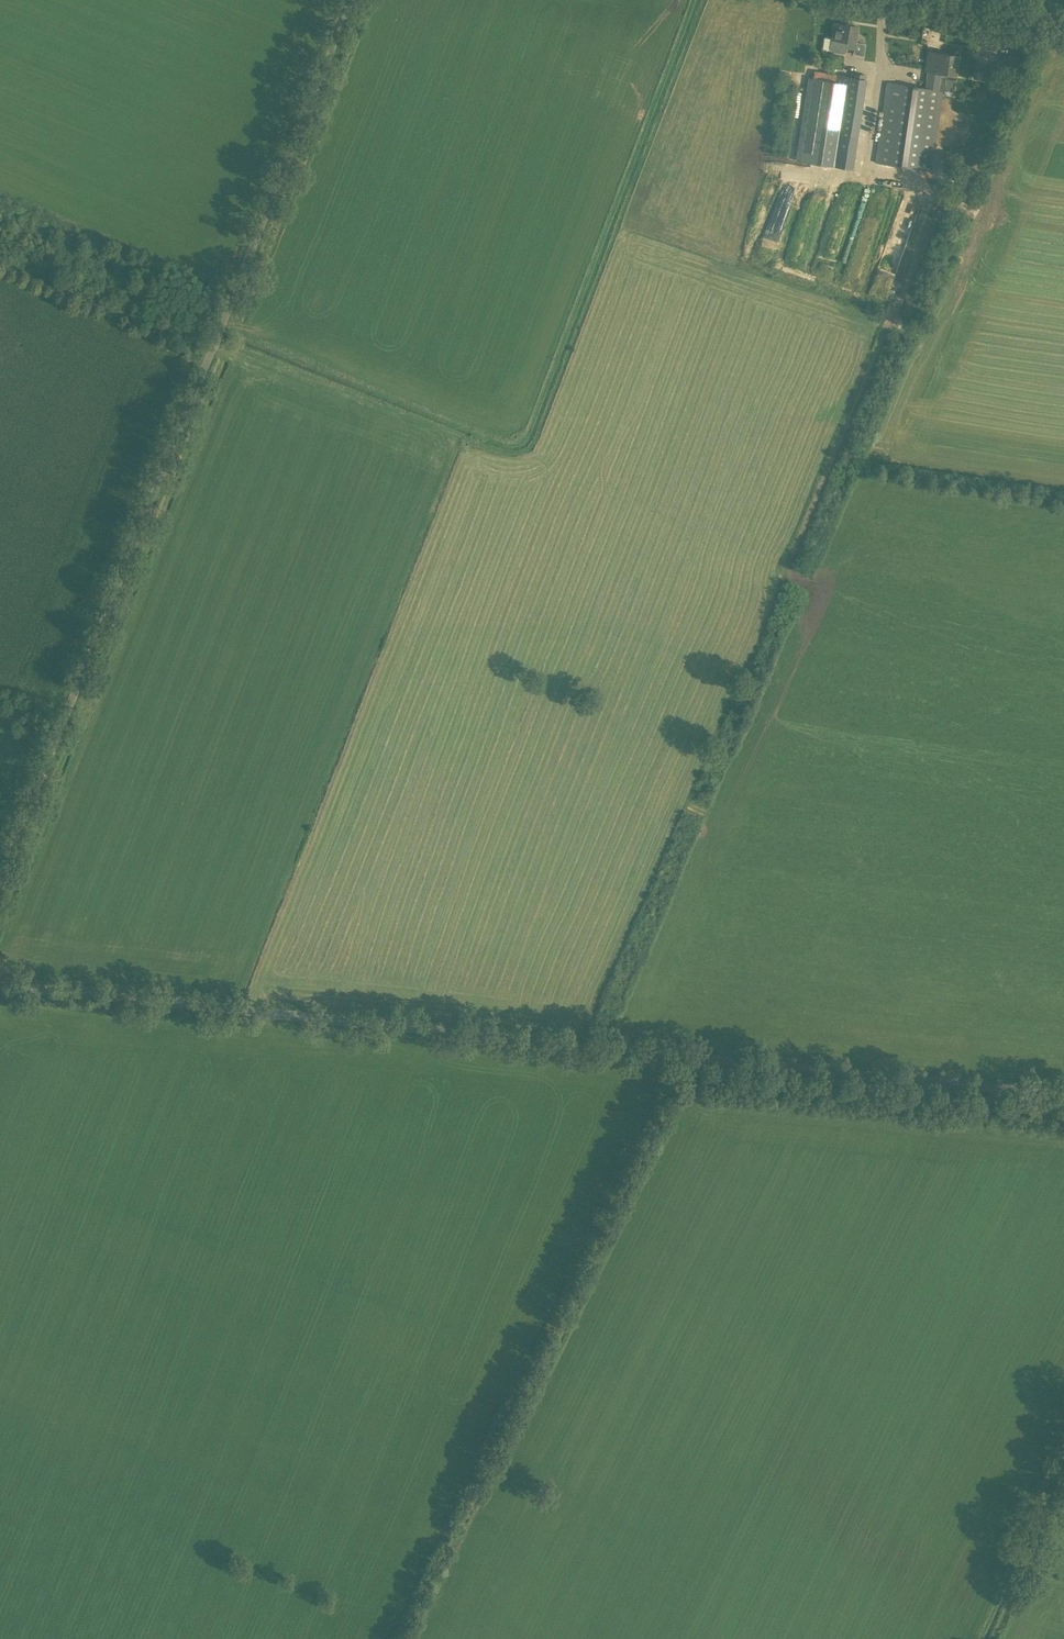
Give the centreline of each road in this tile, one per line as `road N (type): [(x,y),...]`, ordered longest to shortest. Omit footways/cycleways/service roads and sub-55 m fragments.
road 1 (unclassified): [(1063,1095),(0,985)]
road 2 (unclassified): [(0,884),(351,0)]
road 3 (unclassified): [(917,0),(1063,23)]

